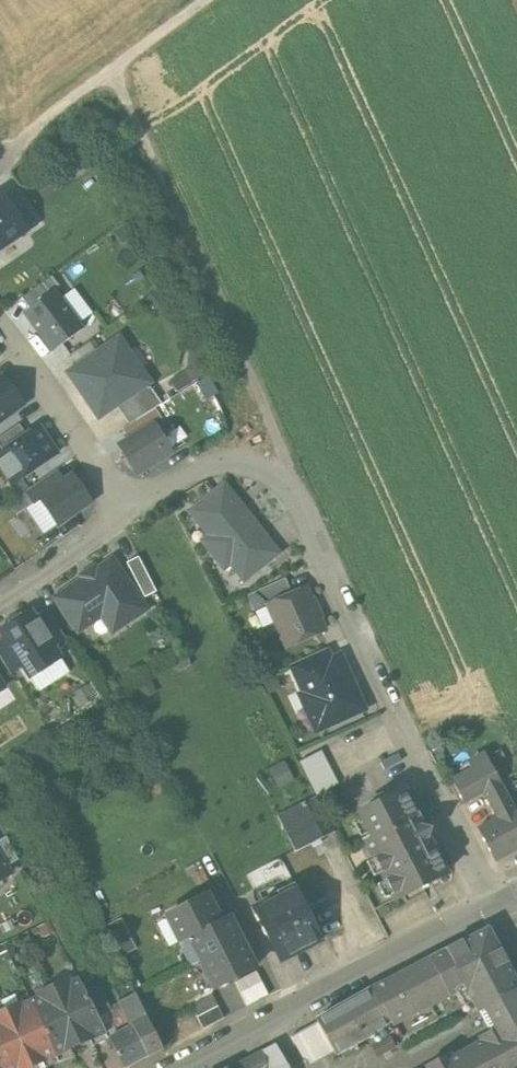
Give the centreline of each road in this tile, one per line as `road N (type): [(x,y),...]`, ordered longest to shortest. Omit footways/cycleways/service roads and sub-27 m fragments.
road 1 (residential): [(496,906),(290,477),(247,460),(136,505)]
road 2 (track): [(113,71),(236,335),(290,477)]
road 3 (residential): [(496,906),(191,1067)]
road 4 (track): [(206,0),(15,147)]
road 5 (residential): [(136,505),(0,328)]
road 6 (residential): [(136,505),(0,599)]

